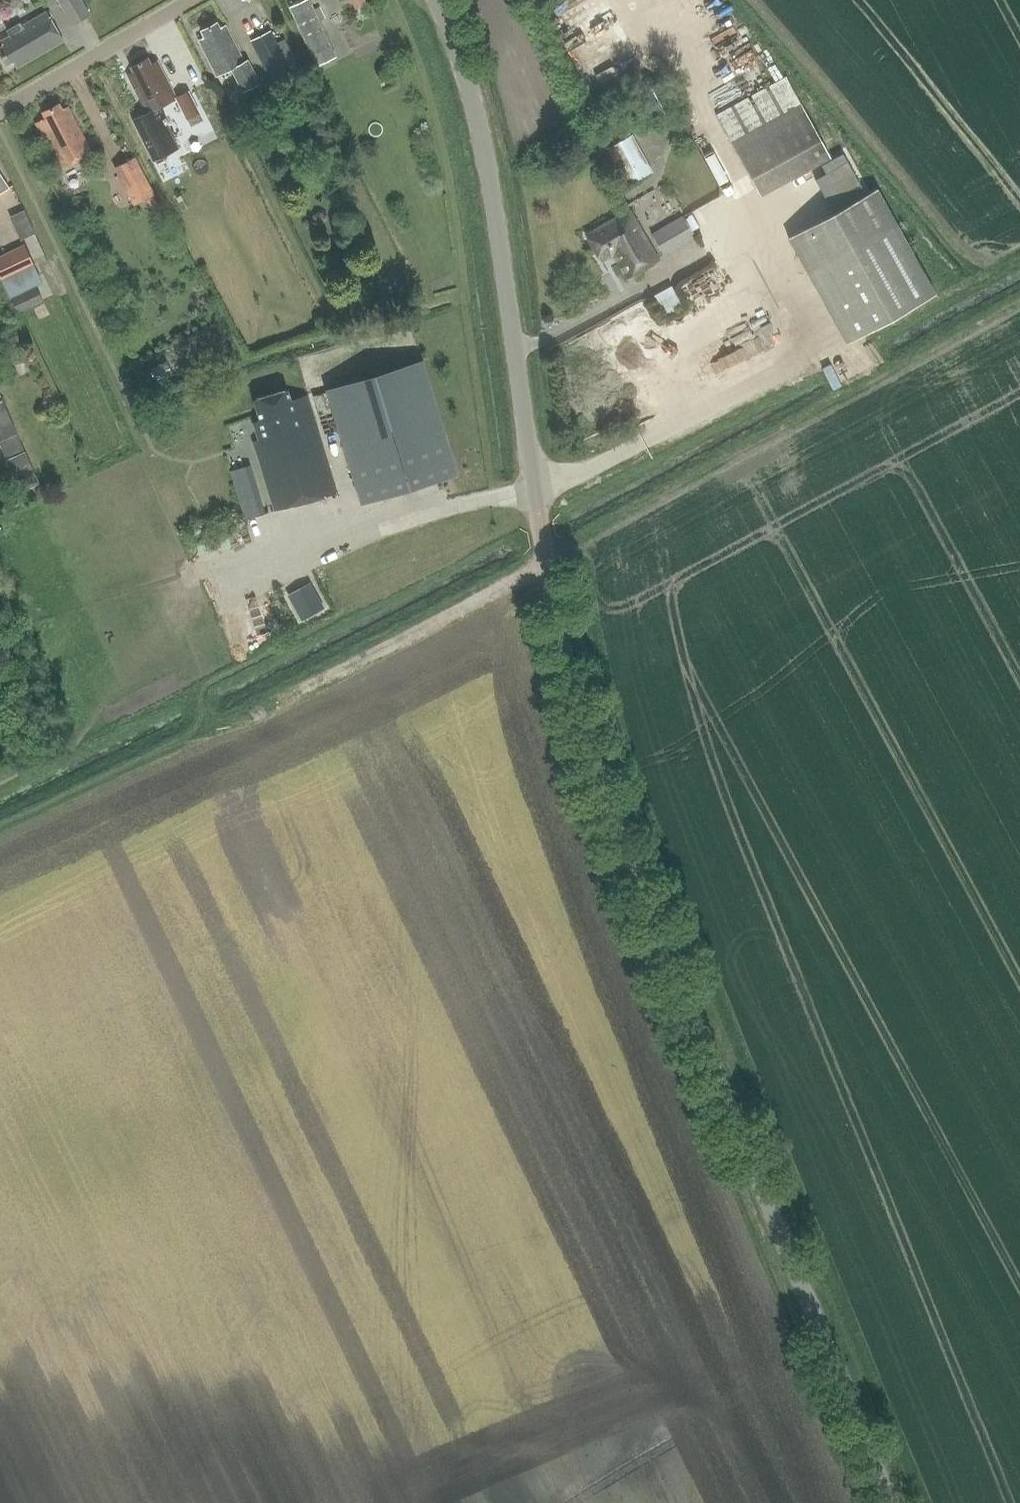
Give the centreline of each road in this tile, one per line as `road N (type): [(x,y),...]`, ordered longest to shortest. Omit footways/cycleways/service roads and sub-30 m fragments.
road 1 (unclassified): [(887,1502),(603,794),(537,519),(465,84),(430,0)]
road 2 (unclassified): [(0,112),(193,0)]

